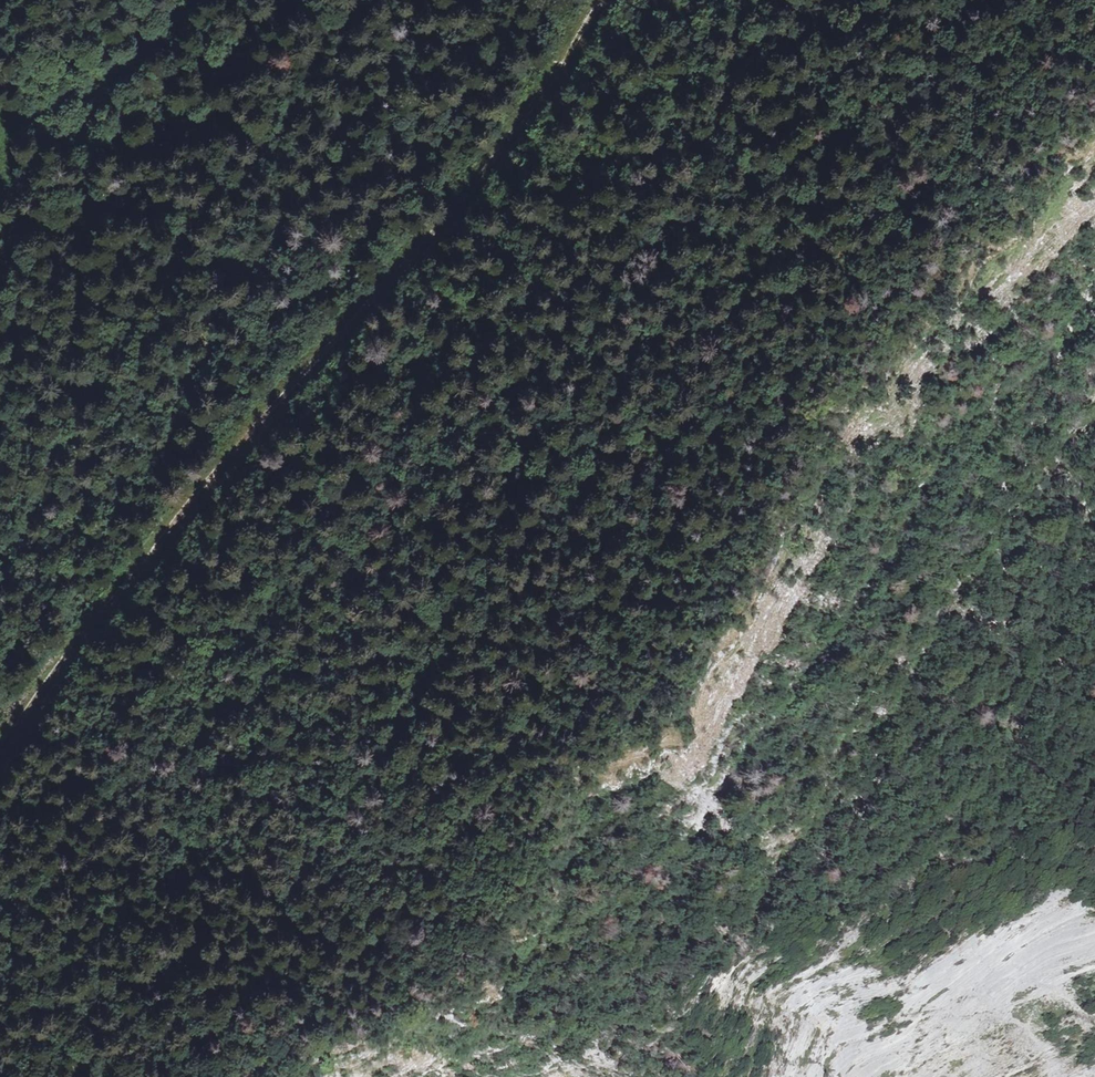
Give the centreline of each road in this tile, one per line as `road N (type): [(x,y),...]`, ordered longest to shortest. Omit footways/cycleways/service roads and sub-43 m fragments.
road 1 (track): [(0,748),(465,188),(606,0)]

